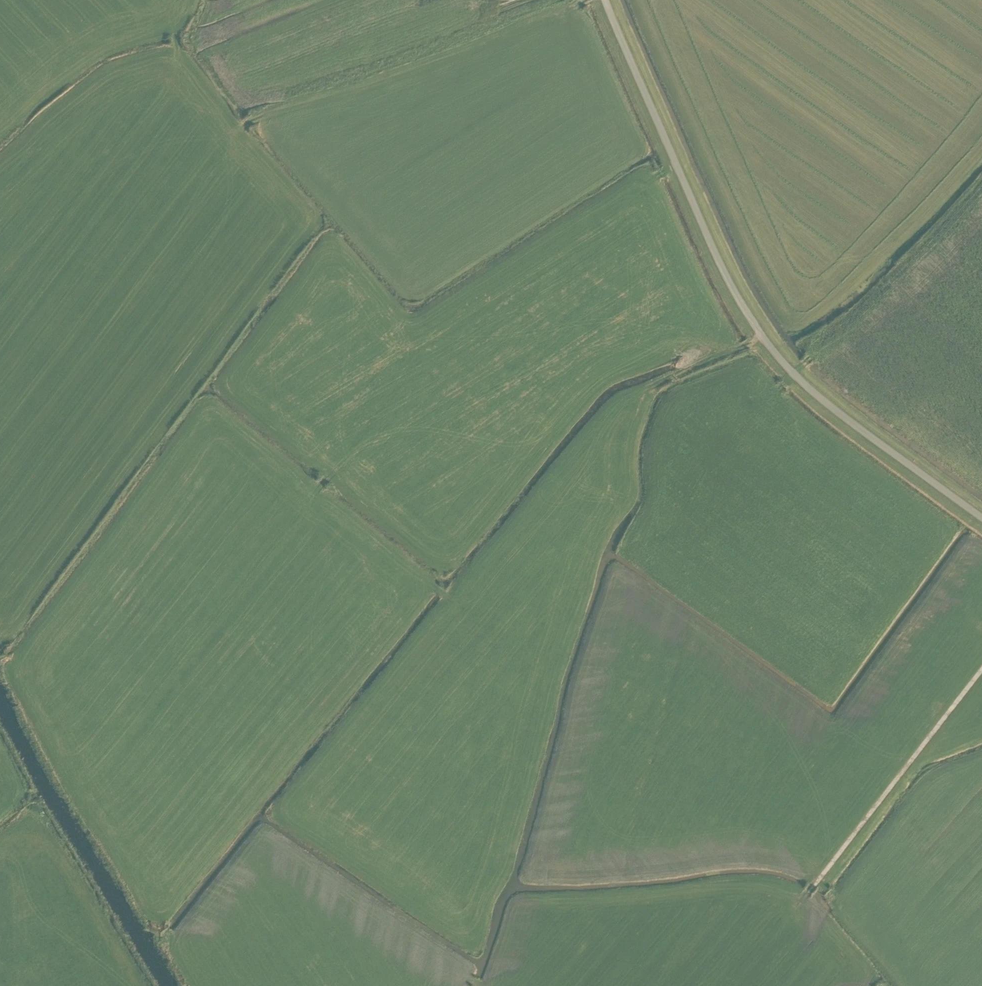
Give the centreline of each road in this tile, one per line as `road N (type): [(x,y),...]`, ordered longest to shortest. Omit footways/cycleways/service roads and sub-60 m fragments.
road 1 (unclassified): [(981,519),(824,403),(780,358),(733,285),(608,0)]
road 2 (track): [(812,890),(981,670)]

